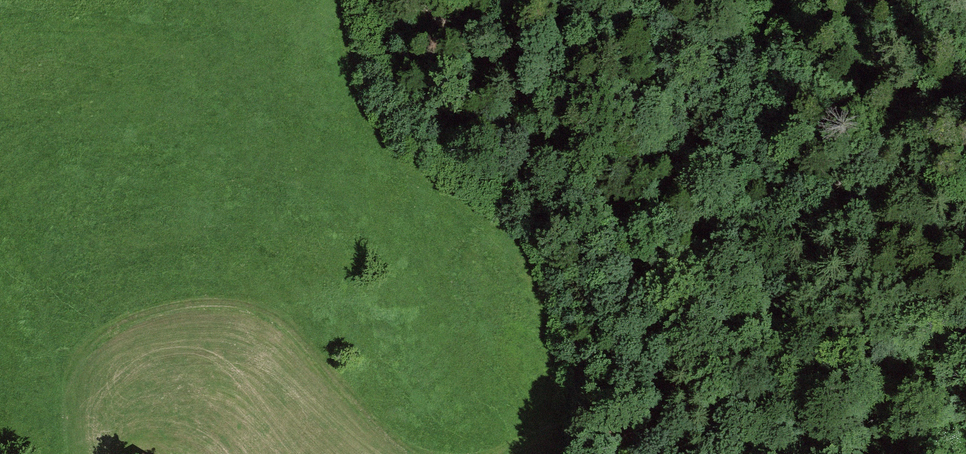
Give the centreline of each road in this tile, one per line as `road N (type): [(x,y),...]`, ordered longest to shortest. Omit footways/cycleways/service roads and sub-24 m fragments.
road 1 (track): [(400,0),(658,266),(668,413),(686,453)]
road 2 (track): [(405,453),(387,444),(317,354),(236,302),(143,318),(81,368),(68,430)]
road 3 (track): [(569,176),(545,287),(549,379),(502,453)]

